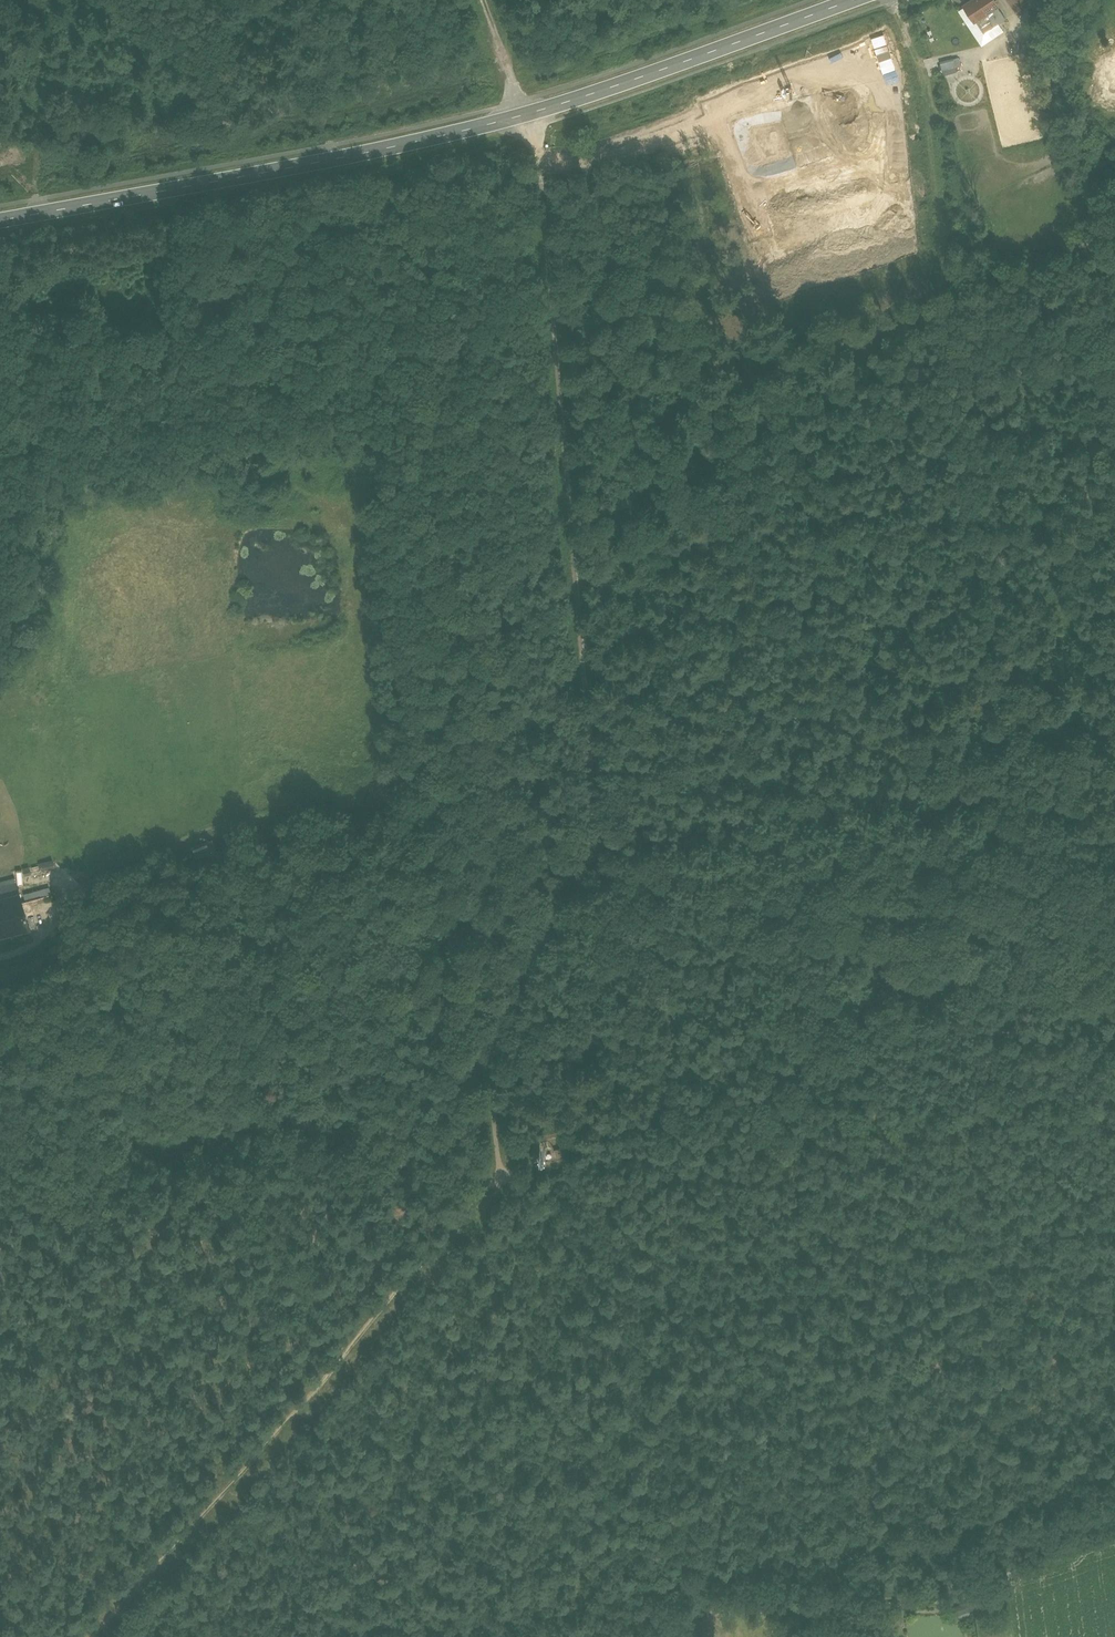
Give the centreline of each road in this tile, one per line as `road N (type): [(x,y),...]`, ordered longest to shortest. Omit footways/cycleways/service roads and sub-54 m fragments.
road 1 (secondary): [(852,0),(456,135),(0,226)]
road 2 (track): [(87,1636),(468,1206)]
road 3 (track): [(567,879),(489,1050),(497,1172)]
road 4 (track): [(1114,325),(932,335)]

